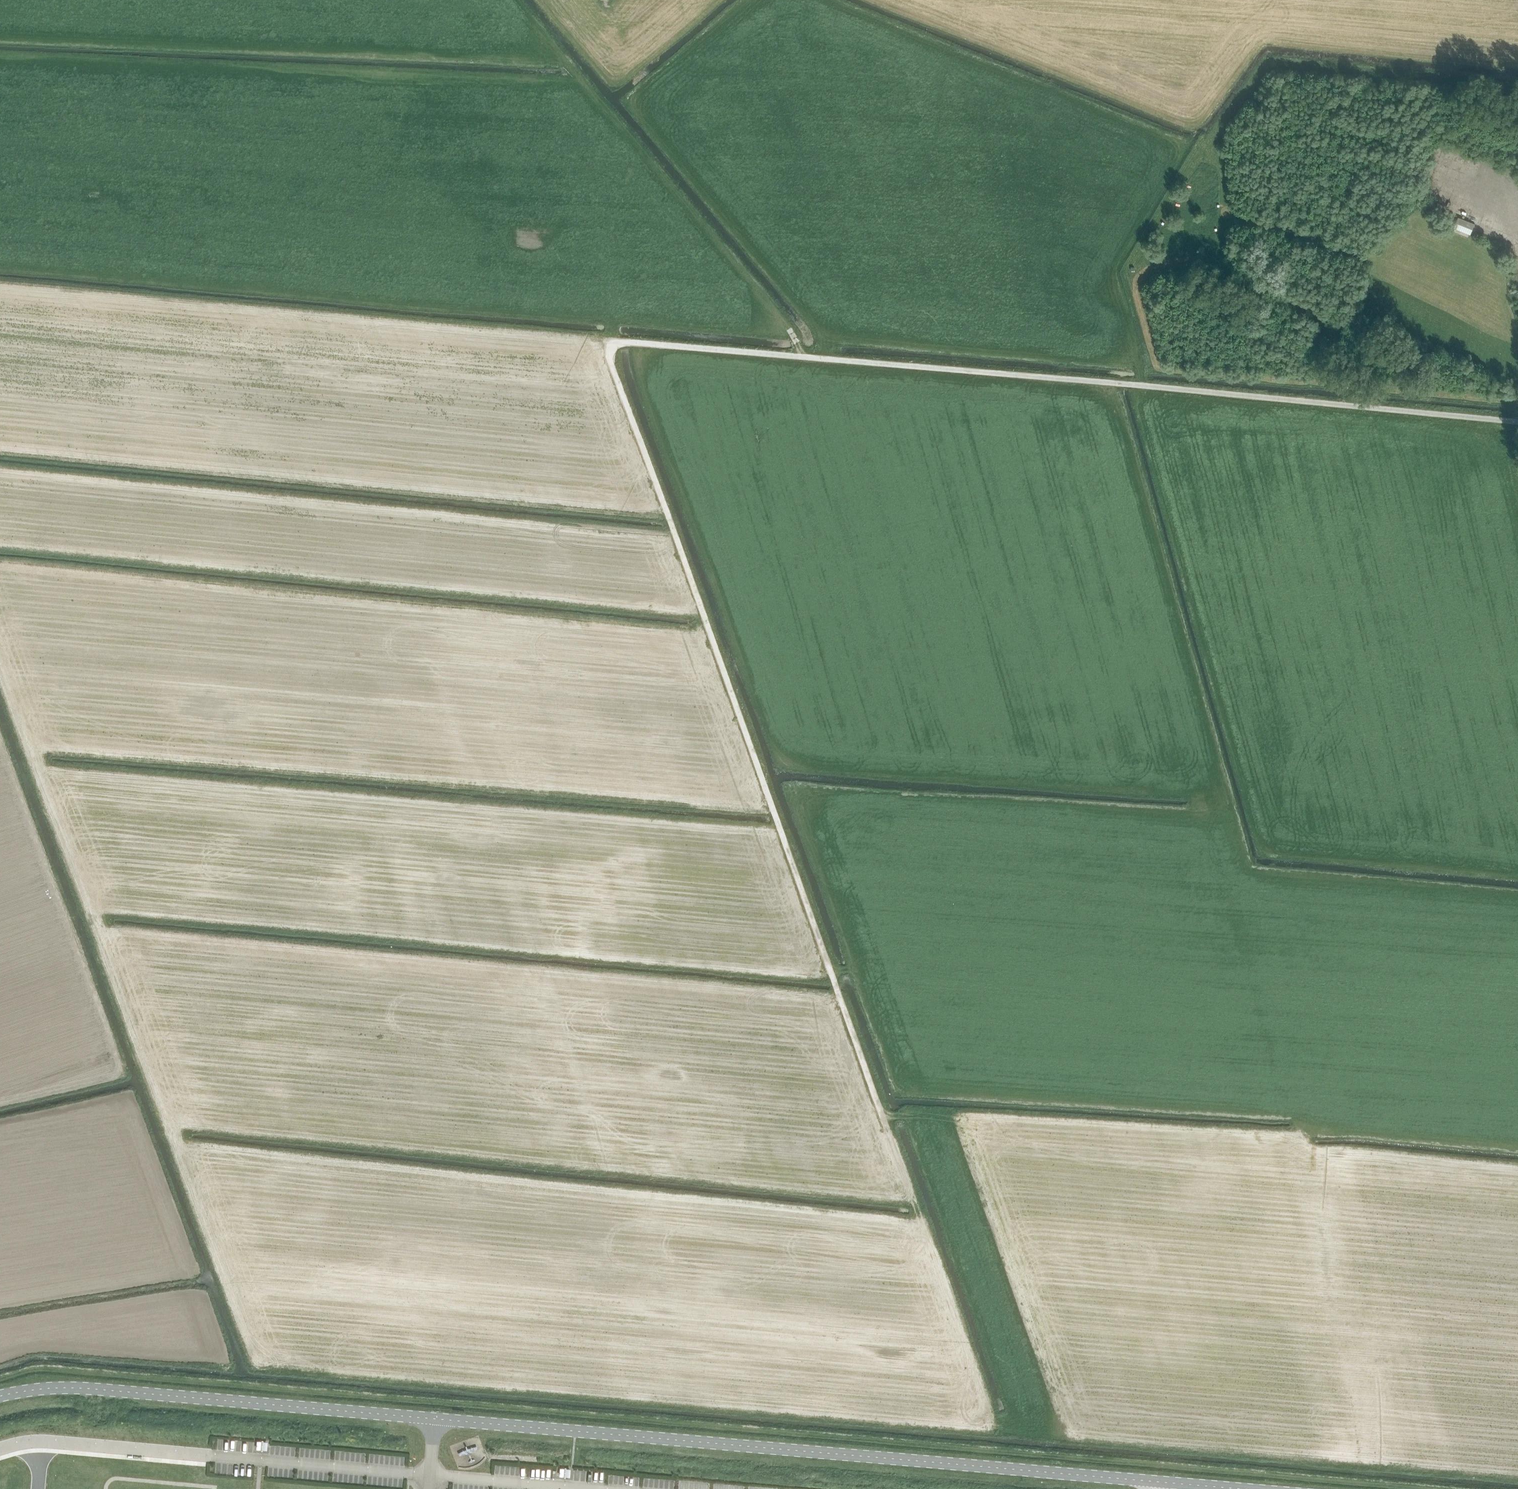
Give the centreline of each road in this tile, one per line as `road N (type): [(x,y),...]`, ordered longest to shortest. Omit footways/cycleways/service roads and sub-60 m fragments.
road 1 (track): [(886,1127),(610,359),(610,341),(1517,422)]
road 2 (track): [(1418,1488),(45,1369),(0,1380)]
road 3 (unclassified): [(1239,1488),(87,1388),(0,1396)]

